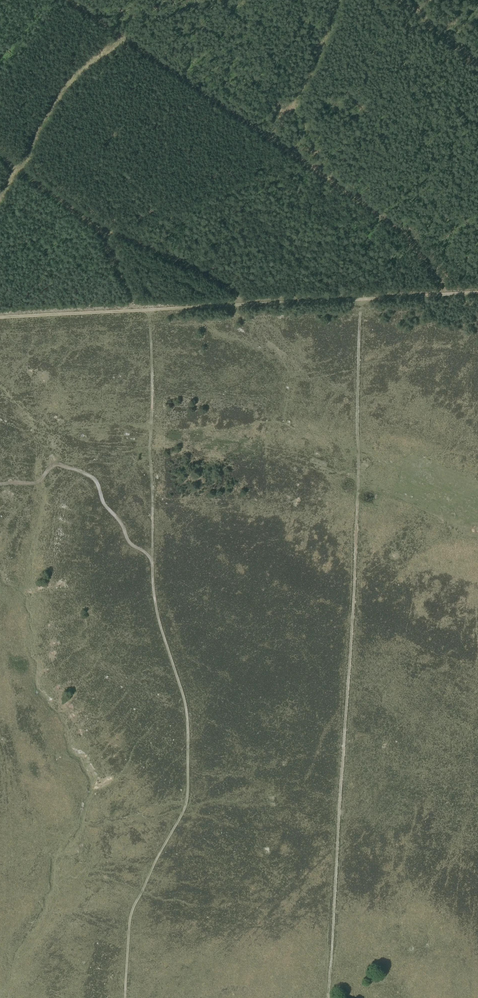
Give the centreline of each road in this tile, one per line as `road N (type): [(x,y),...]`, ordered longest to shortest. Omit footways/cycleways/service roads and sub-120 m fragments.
road 1 (track): [(329,997),(365,298)]
road 2 (track): [(152,560),(157,615),(185,705),(188,785),(182,815),(131,915),(125,997)]
road 3 (track): [(365,298),(0,317)]
road 4 (track): [(149,310),(152,560)]
road 5 (track): [(0,484),(37,482),(57,464),(89,476),(131,545),(152,560)]

